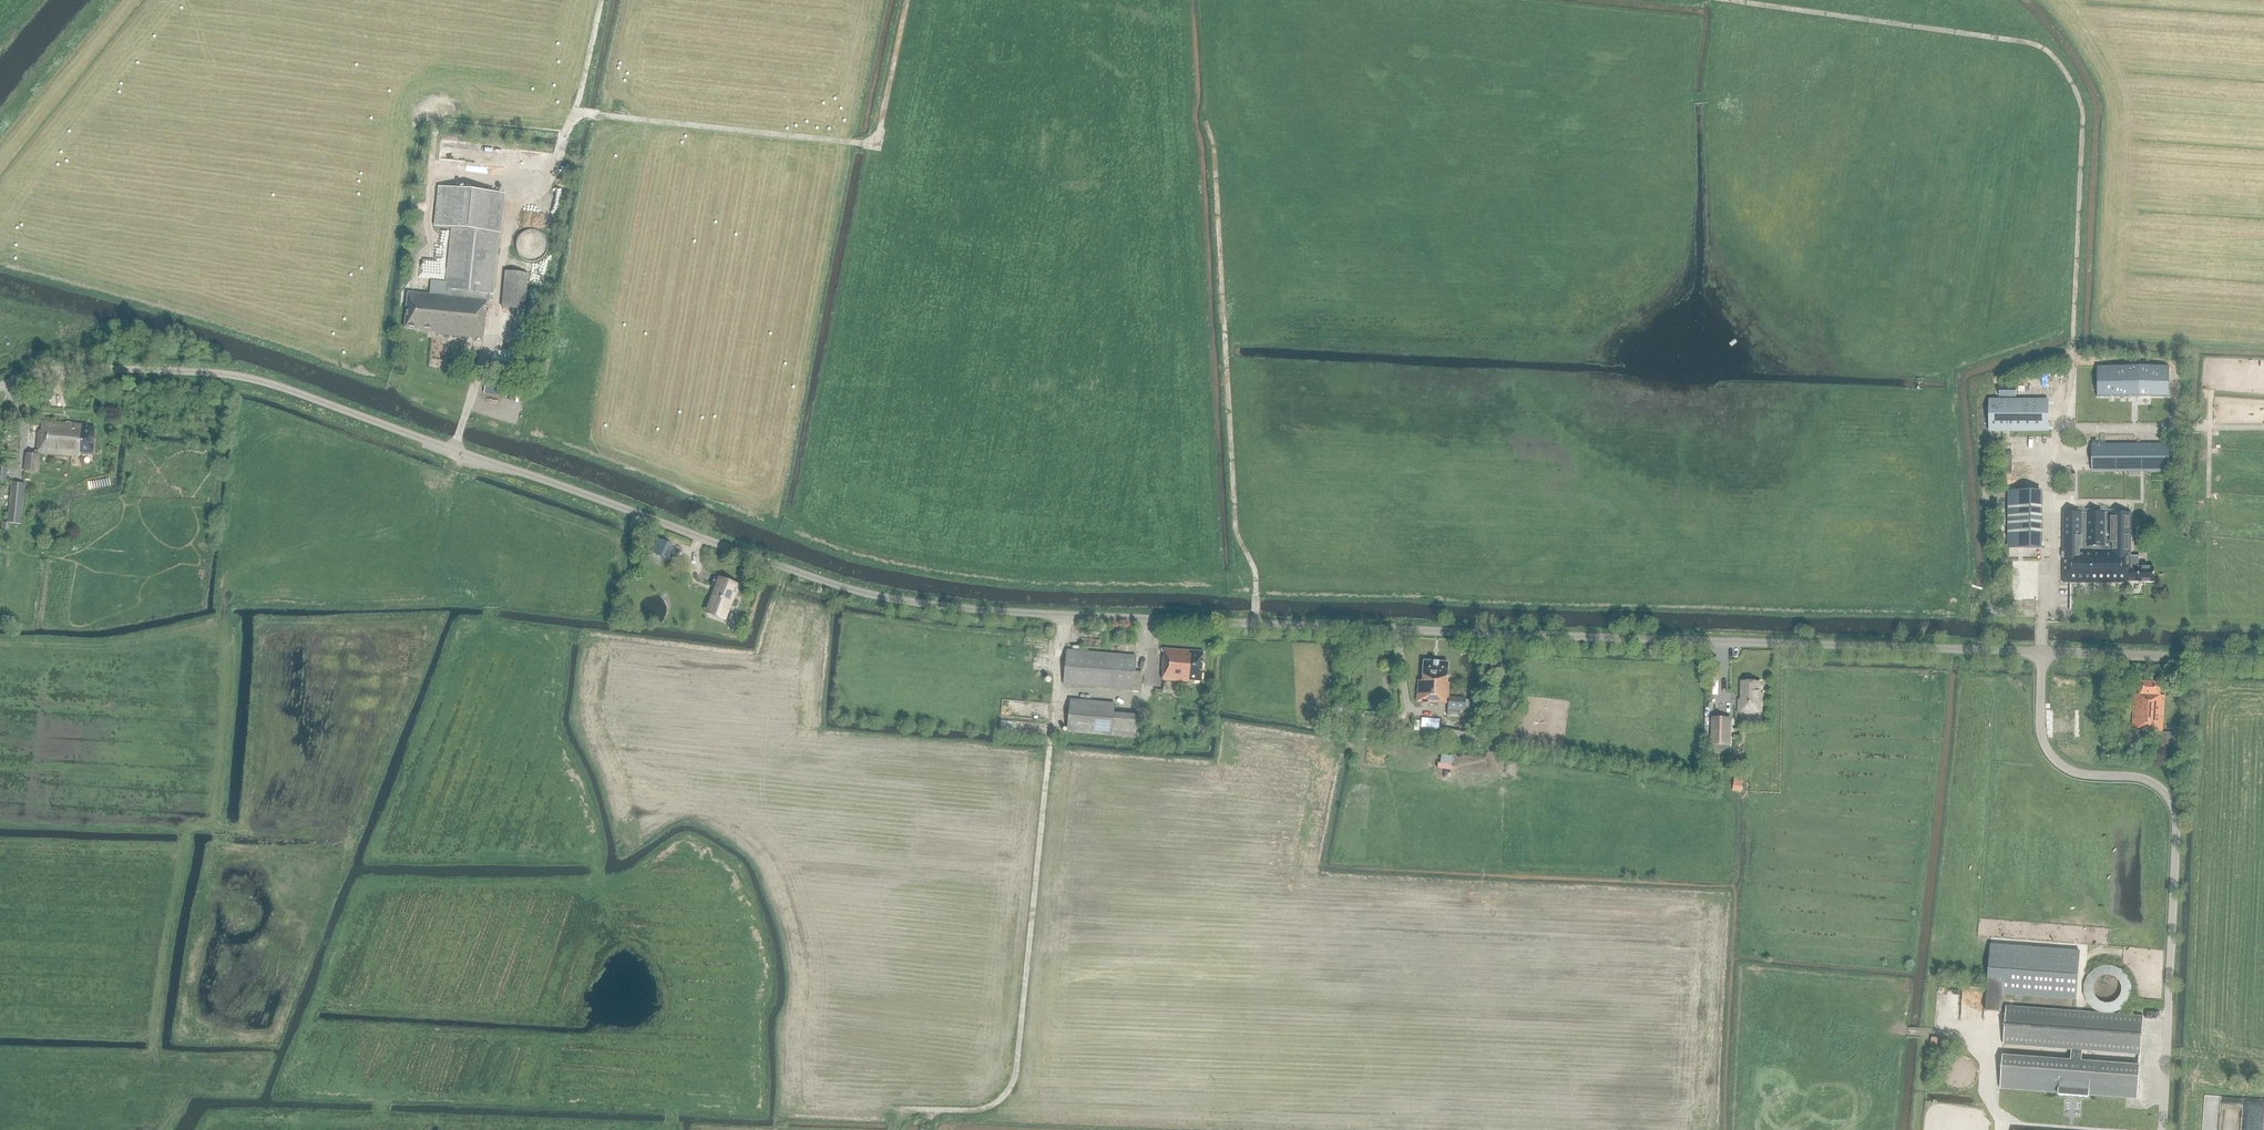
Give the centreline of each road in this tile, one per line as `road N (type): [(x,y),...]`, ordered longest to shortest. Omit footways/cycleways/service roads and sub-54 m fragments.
road 1 (unclassified): [(2263,657),(1064,616),(861,593),(268,382),(225,373),(66,369),(0,391)]

